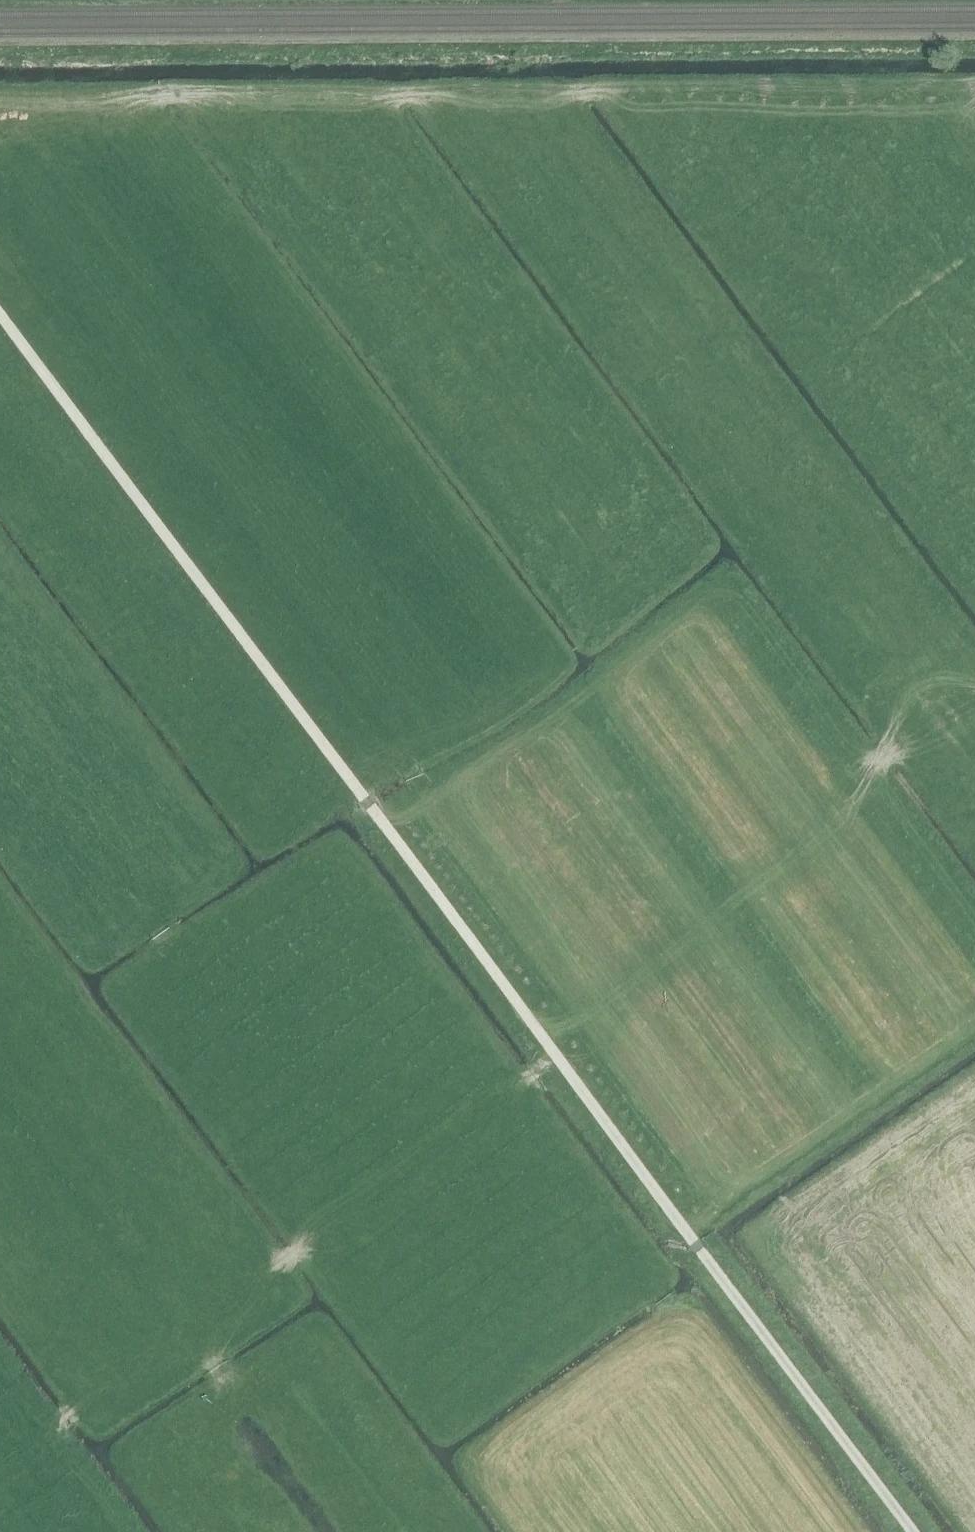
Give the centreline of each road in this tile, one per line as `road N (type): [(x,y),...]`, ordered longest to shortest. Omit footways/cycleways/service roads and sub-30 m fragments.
road 1 (unclassified): [(913,1531),(0,313)]

